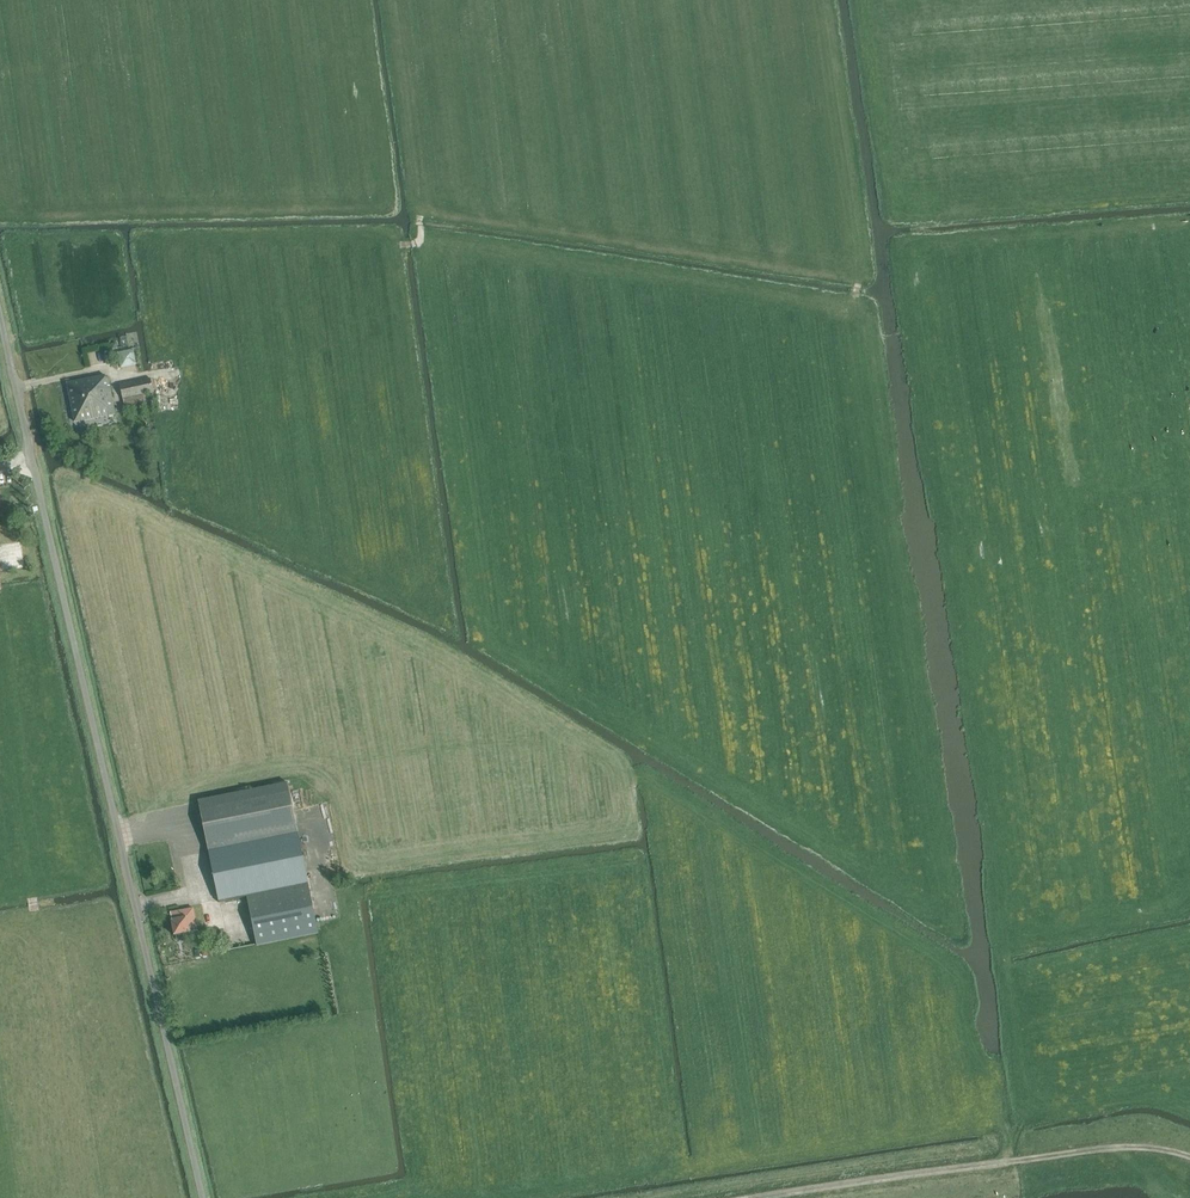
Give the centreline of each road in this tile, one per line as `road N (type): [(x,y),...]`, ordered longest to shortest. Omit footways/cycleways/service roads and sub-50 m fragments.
road 1 (unclassified): [(203,1197),(0,312)]
road 2 (track): [(1008,1162),(762,1197)]
road 3 (unclassified): [(1189,1155),(1138,1147),(1008,1162)]

